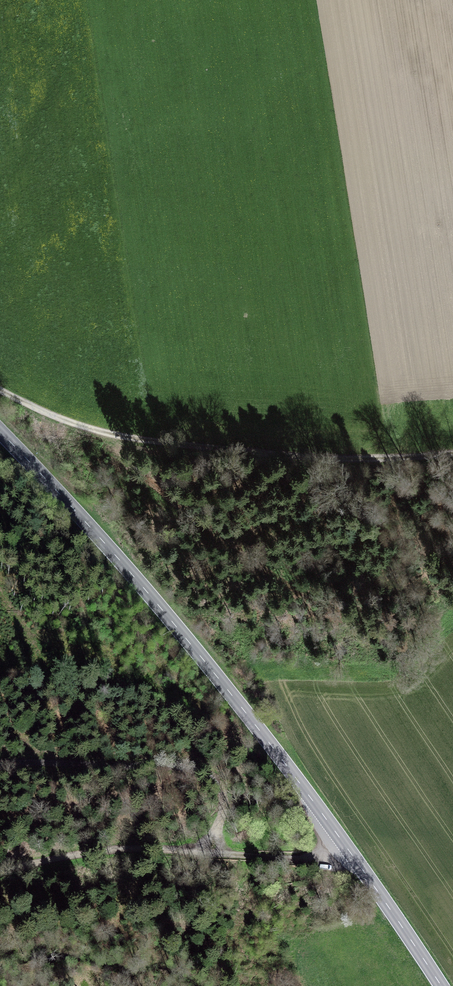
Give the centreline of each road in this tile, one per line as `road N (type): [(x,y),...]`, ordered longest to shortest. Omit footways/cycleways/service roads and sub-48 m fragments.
road 1 (secondary): [(442,985),(268,740),(114,553),(0,433)]
road 2 (track): [(452,456),(232,457),(121,438),(0,391)]
road 3 (track): [(357,862),(116,851),(0,872)]

